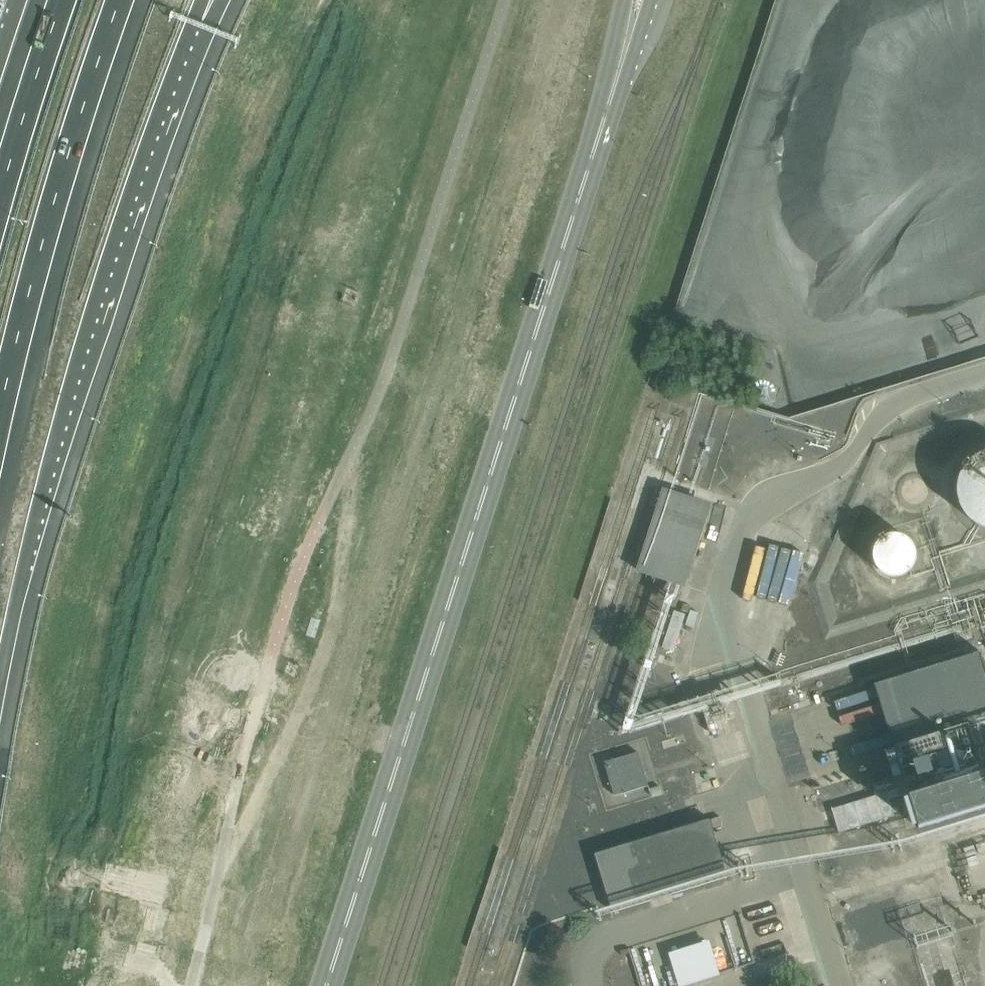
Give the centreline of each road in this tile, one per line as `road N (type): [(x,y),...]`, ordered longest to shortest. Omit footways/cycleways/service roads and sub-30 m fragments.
road 1 (secondary): [(328,985),(610,105)]
road 2 (motorway): [(0,686),(58,424),(114,238),(204,0)]
road 3 (motorway): [(0,415),(42,244),(121,0)]
road 4 (motorway): [(55,0),(0,175)]

